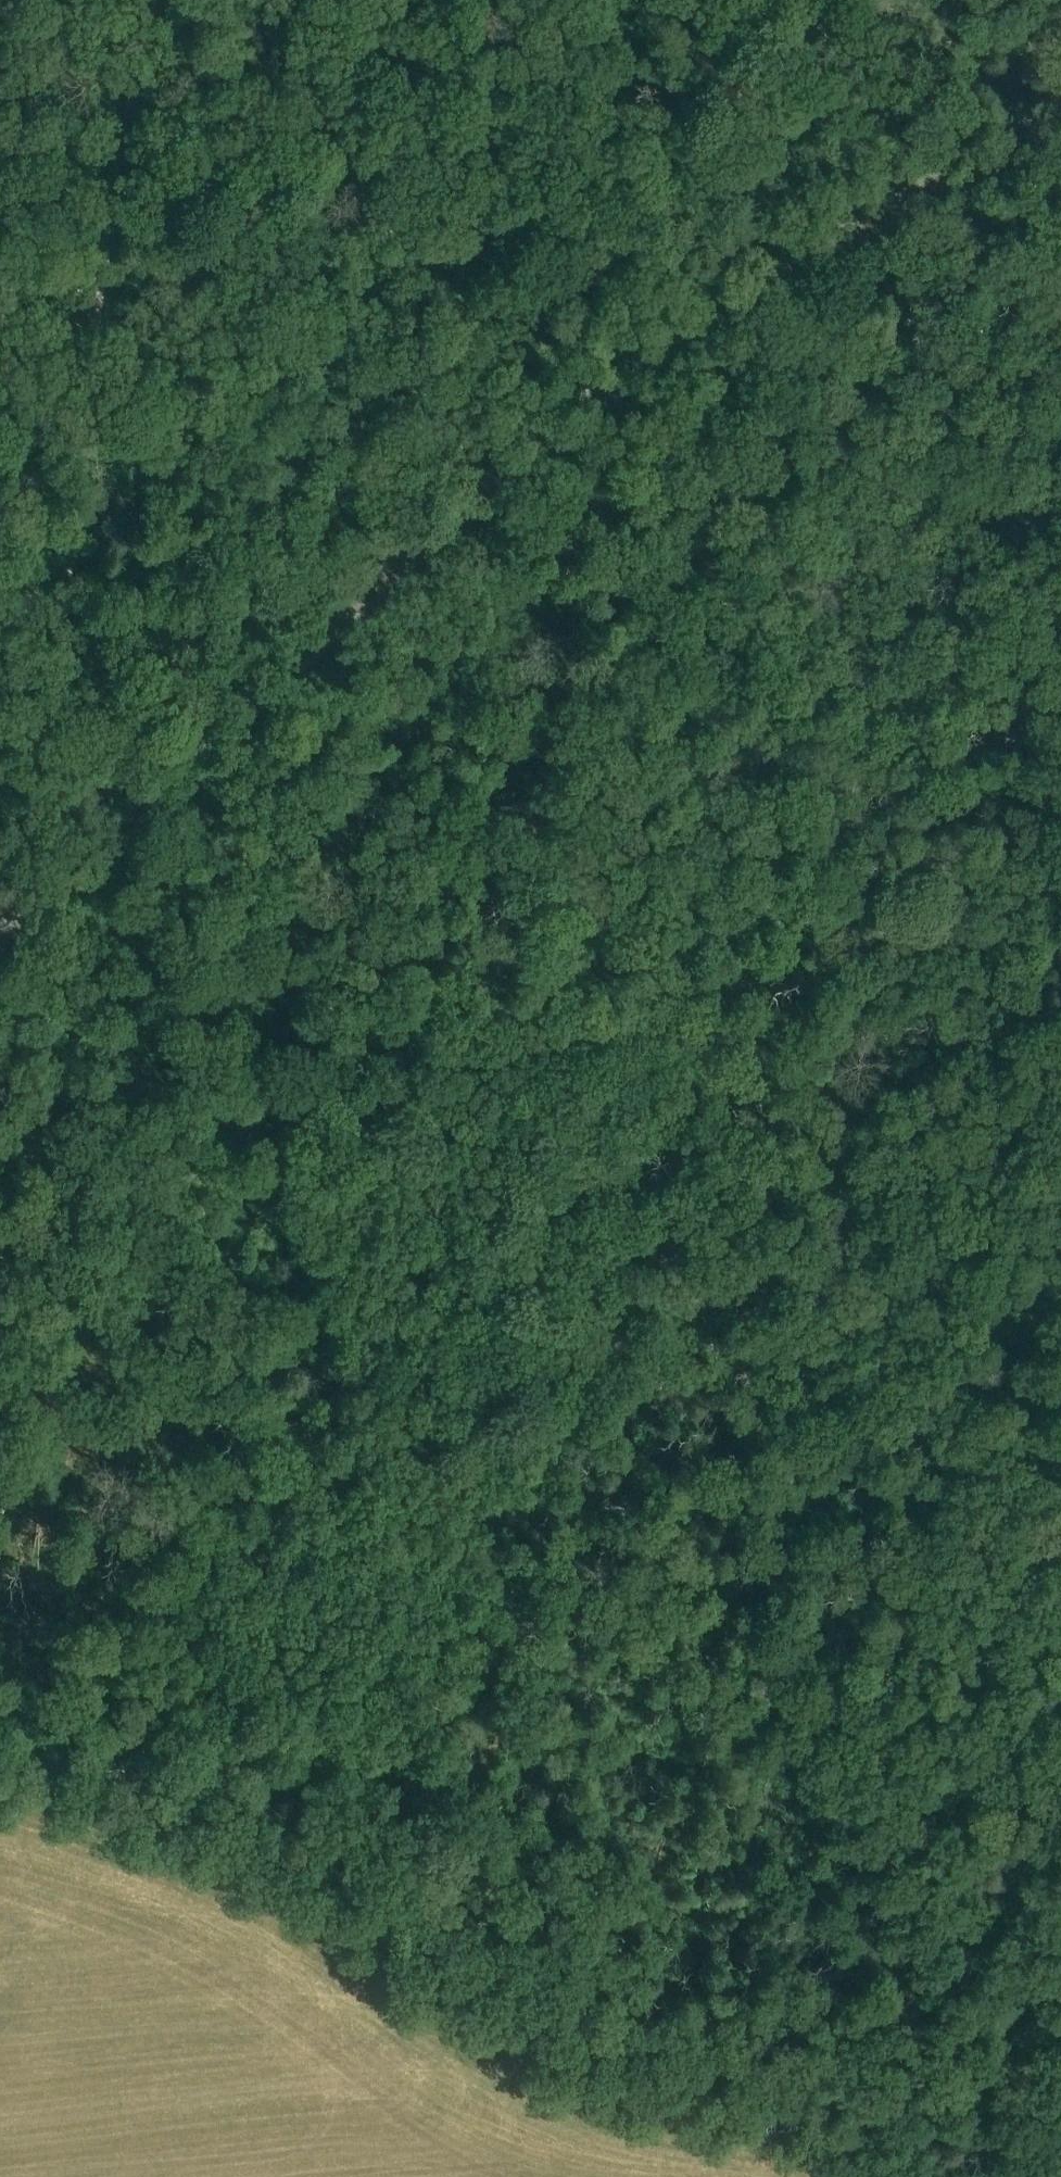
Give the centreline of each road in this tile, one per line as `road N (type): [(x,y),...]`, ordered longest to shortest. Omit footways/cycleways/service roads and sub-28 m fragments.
road 1 (tertiary): [(0,958),(297,658),(537,446),(682,336),(1060,117)]
road 2 (track): [(57,899),(38,880),(30,851),(105,230),(152,0)]

